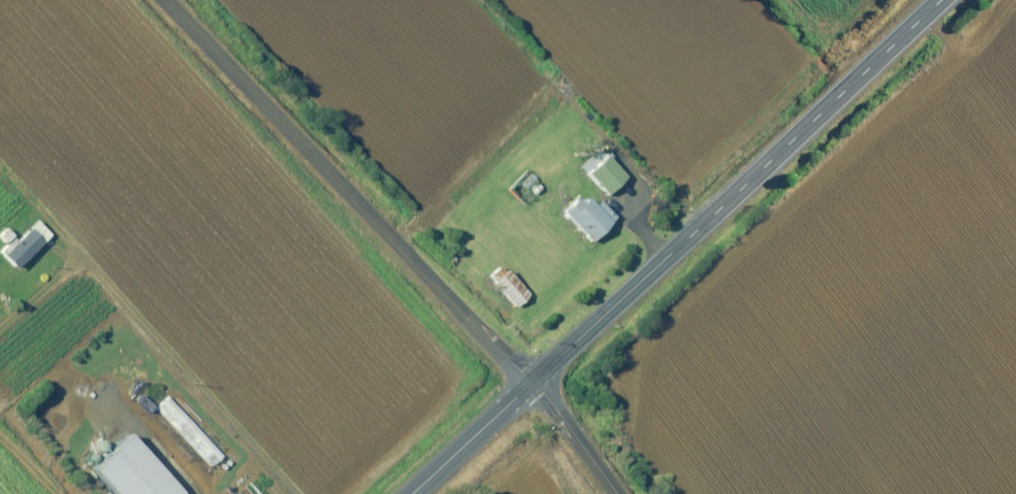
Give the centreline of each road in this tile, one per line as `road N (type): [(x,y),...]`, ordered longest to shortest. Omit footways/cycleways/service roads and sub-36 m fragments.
road 1 (tertiary): [(533,382),(945,0)]
road 2 (unclassified): [(170,0),(533,382)]
road 3 (tertiary): [(413,493),(533,382)]
road 4 (unclassified): [(533,382),(616,493)]

